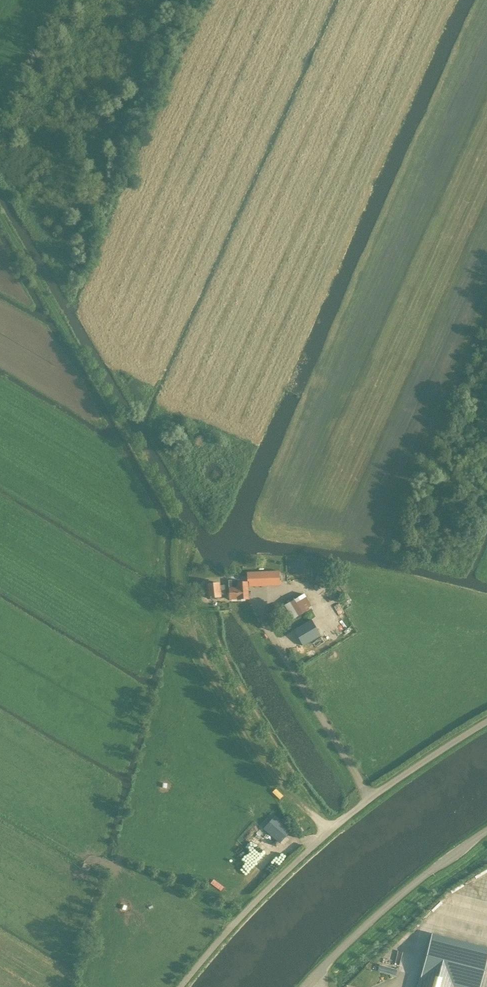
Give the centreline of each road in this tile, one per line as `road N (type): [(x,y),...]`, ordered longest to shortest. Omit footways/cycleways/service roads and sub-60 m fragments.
road 1 (unclassified): [(307,986),(396,901),(486,834)]
road 2 (track): [(234,925),(100,860),(83,872)]
road 3 (unclassified): [(371,798),(486,724)]

